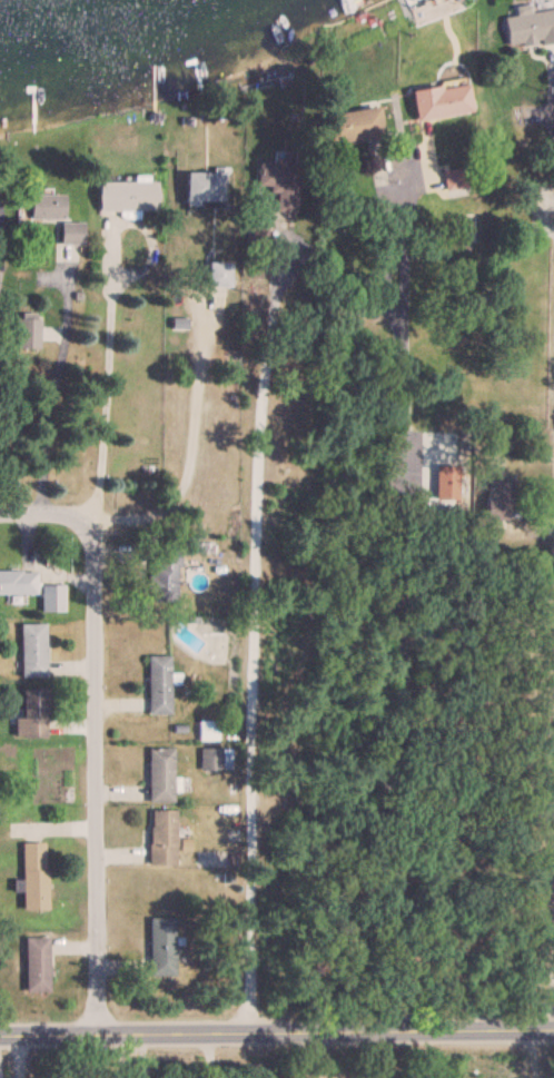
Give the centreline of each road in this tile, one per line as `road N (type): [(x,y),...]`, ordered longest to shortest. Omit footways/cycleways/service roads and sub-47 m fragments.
road 1 (residential): [(0,1034),(553,1029)]
road 2 (residential): [(96,1038),(87,856),(98,547),(72,518)]

